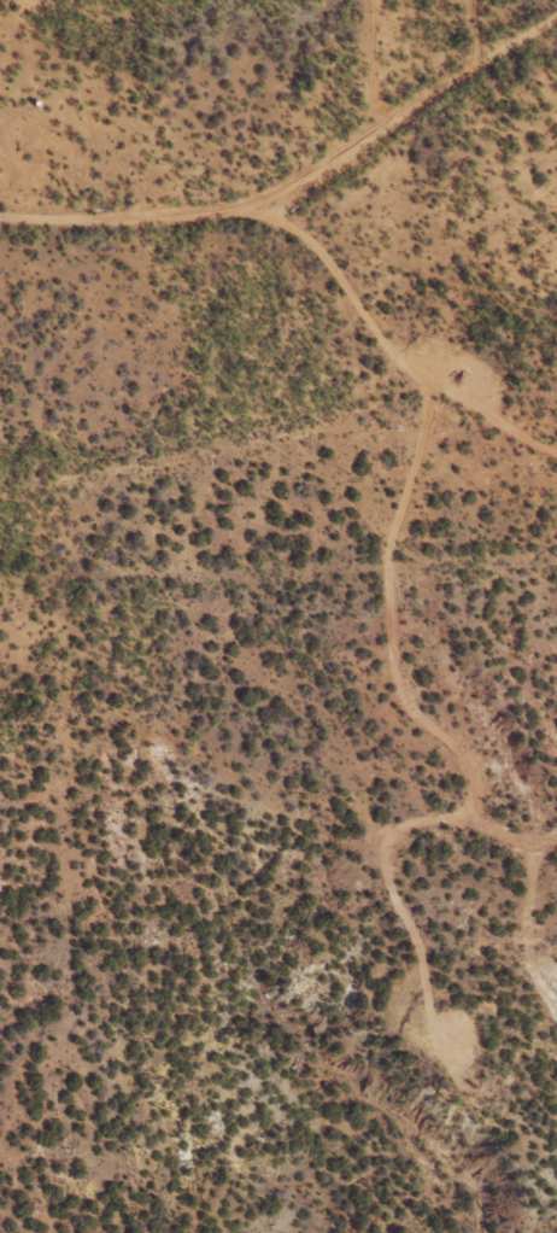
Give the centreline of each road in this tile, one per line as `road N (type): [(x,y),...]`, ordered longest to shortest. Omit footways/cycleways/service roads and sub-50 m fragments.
road 1 (track): [(0,256),(198,251),(369,189),(442,134),(448,104),(399,0)]

